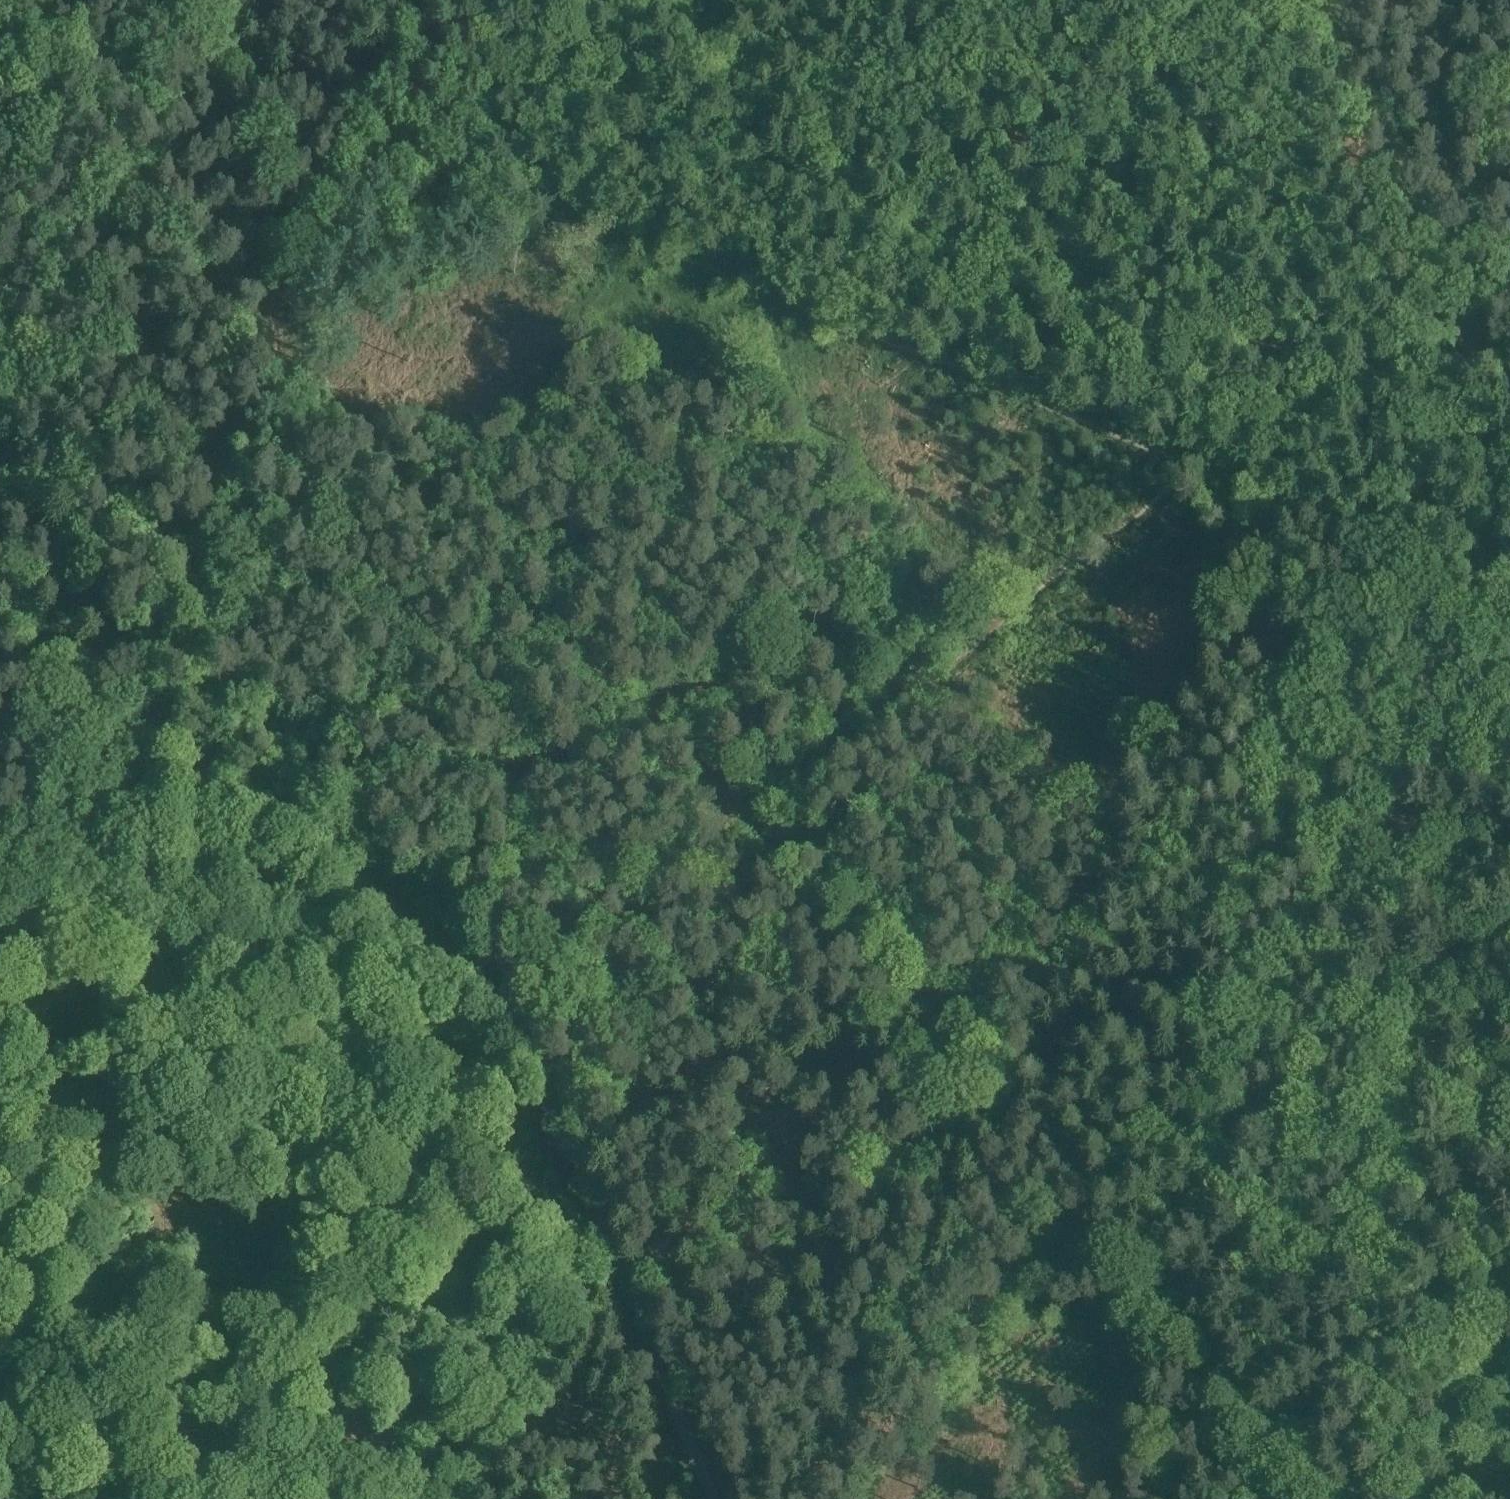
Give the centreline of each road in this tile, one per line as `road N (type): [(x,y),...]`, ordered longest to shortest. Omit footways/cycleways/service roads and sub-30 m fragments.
road 1 (track): [(717,1498),(514,1013),(371,878),(172,724),(0,473)]
road 2 (track): [(878,327),(879,253),(764,0)]
road 3 (track): [(1437,1498),(1509,1306)]

